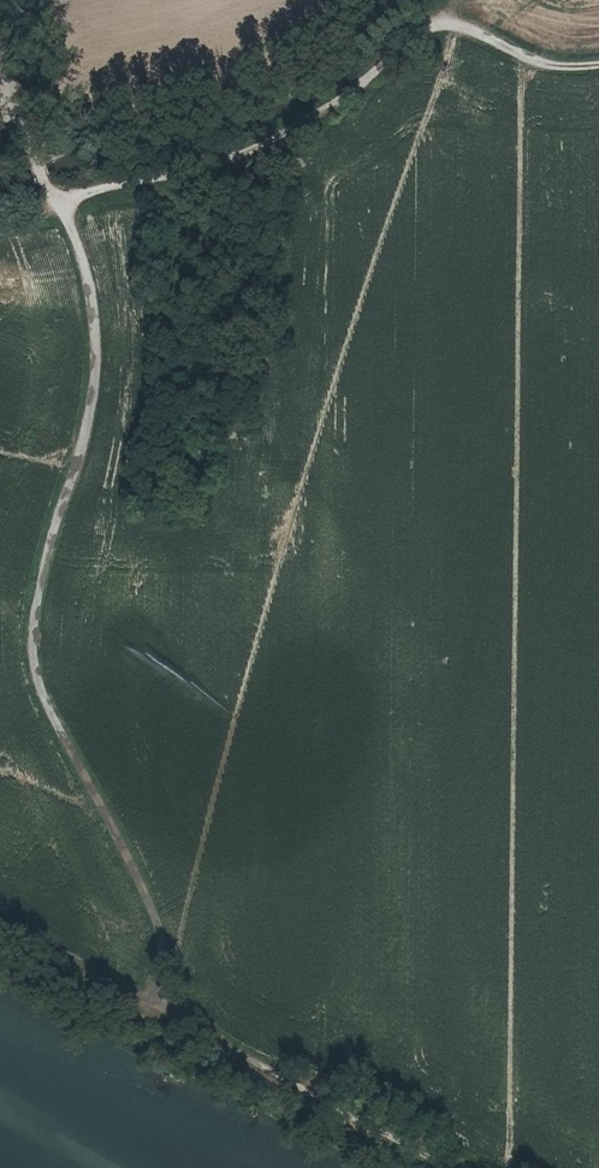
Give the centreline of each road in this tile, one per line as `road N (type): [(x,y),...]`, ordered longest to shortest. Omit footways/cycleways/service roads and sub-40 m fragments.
road 1 (track): [(0,40),(82,277),(88,334),(84,416),(37,586),(31,659),(40,698),(148,905),(161,947),(148,1014)]
road 2 (track): [(55,203),(279,138),(340,101),(428,27),(459,24),(557,68),(598,65)]
road 3 (track): [(456,1167),(0,935)]

